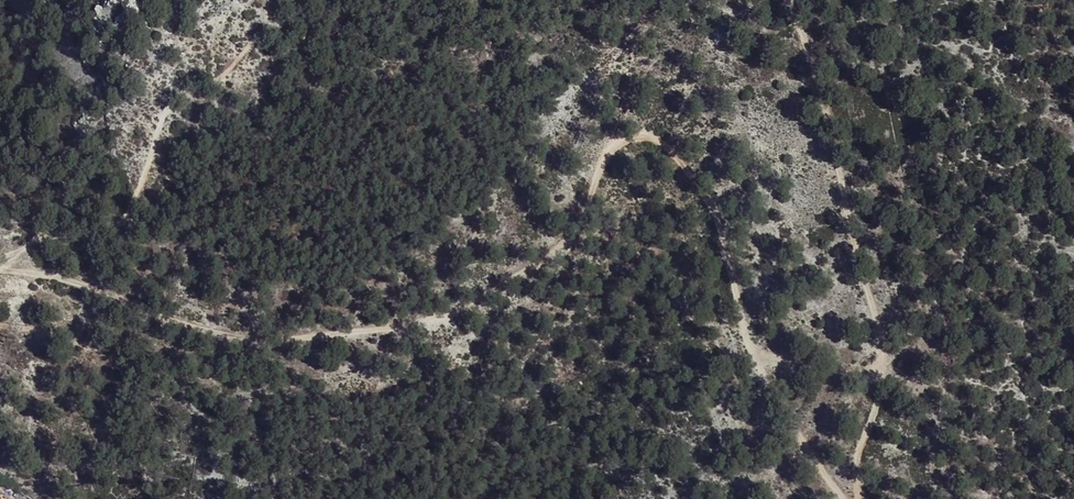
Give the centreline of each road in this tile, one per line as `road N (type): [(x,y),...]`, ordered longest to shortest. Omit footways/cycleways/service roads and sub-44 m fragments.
road 1 (track): [(0,273),(263,343),(460,312),(531,266),(587,212),(630,130),(666,149),(715,218),(753,350),(809,369),(877,367),(827,108),(787,0)]
road 2 (track): [(0,273),(25,244),(131,201),(172,108),(315,0)]
road 3 (track): [(753,350),(841,498)]
road 4 (track): [(857,498),(852,471),(878,396),(877,367)]

